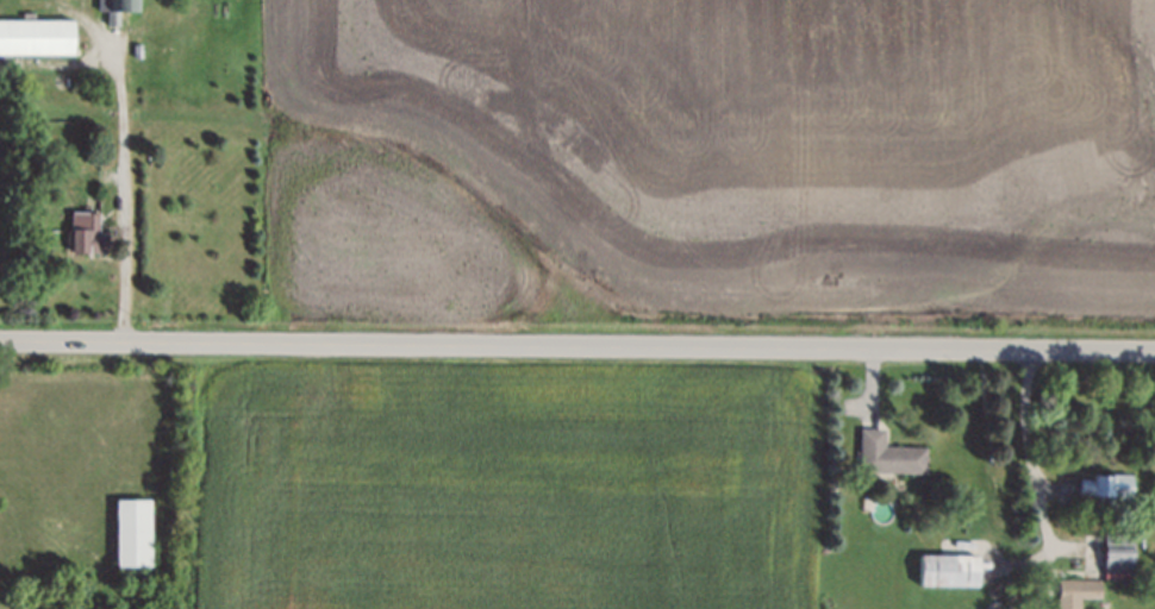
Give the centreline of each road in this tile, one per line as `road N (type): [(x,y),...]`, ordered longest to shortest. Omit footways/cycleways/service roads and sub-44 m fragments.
road 1 (tertiary): [(0,342),(1154,352)]

